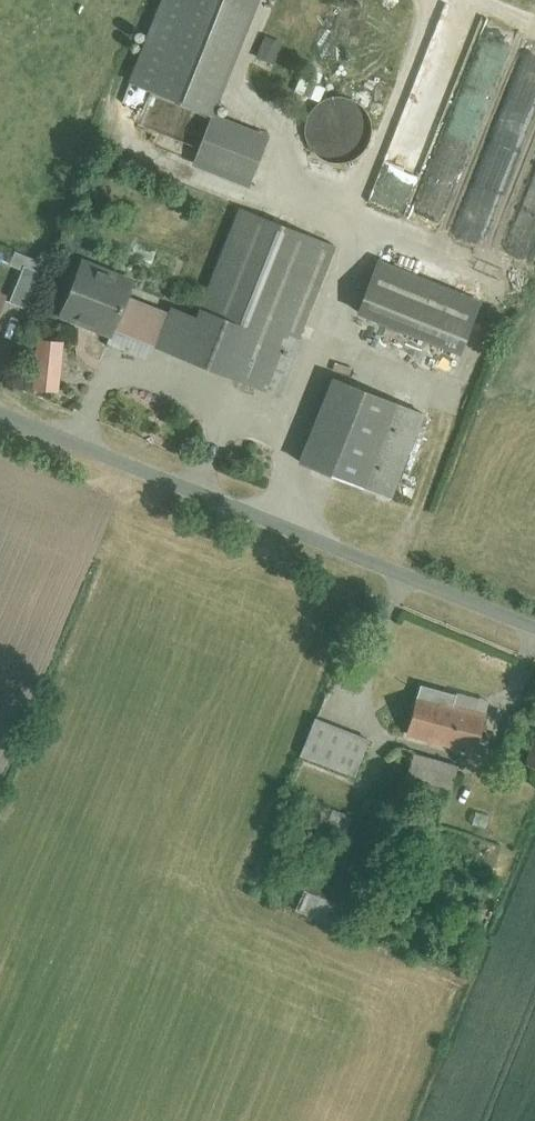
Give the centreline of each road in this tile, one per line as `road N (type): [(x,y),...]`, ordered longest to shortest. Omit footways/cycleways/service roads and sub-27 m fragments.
road 1 (unclassified): [(0,417),(534,628)]

